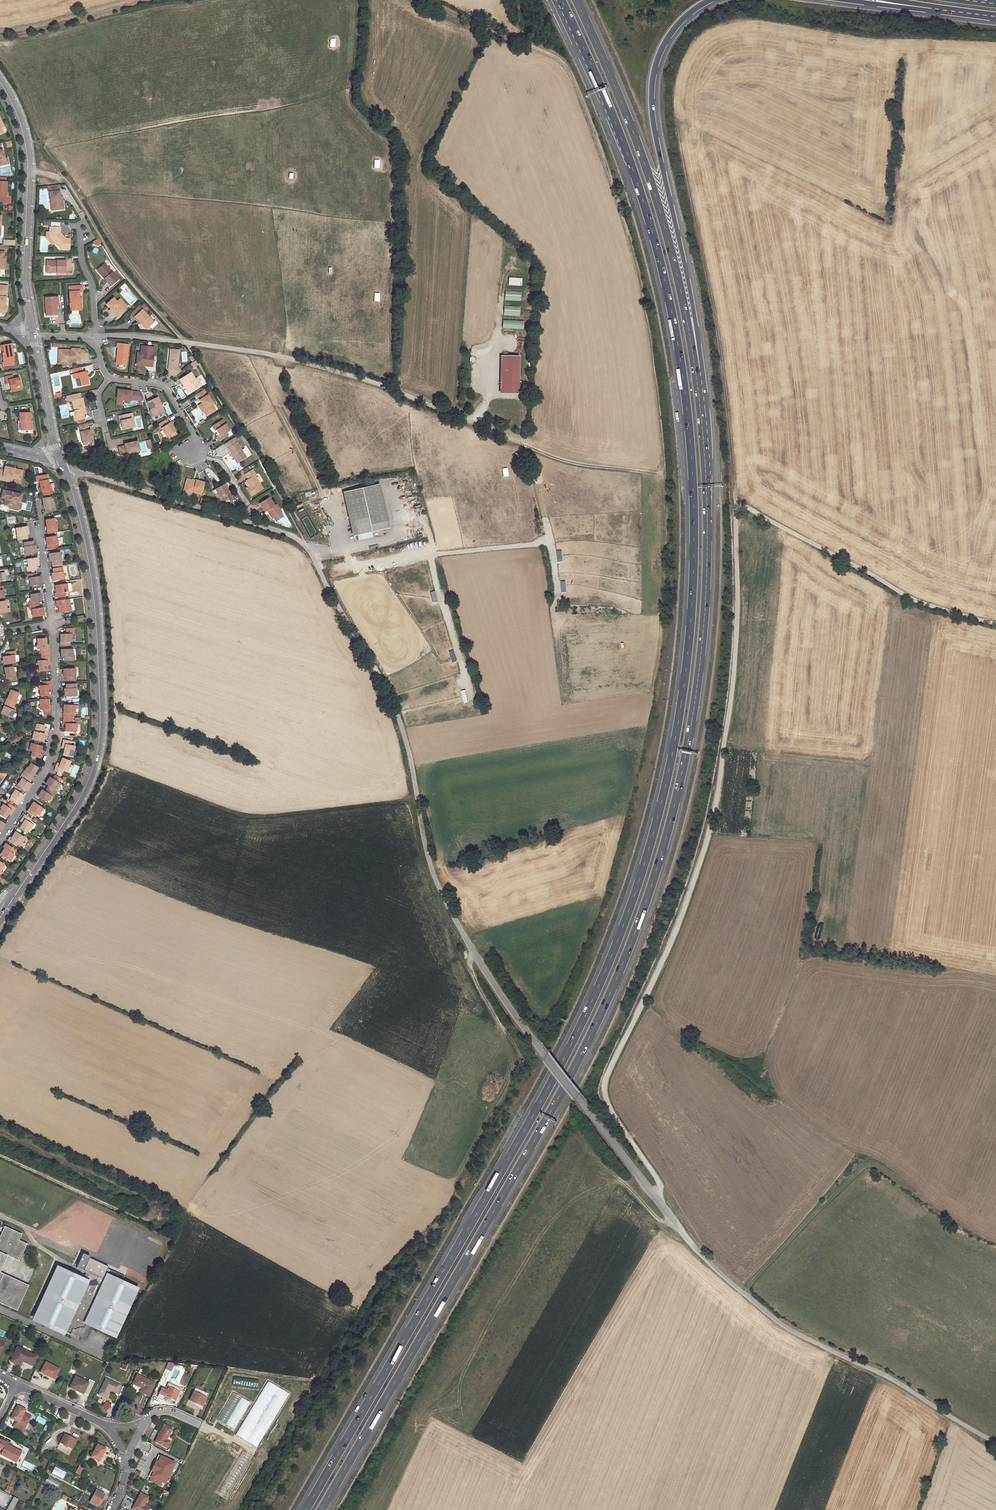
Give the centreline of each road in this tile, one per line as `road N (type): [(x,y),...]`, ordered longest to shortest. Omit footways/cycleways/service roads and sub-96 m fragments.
road 1 (trunk): [(561,0),(639,187),(678,347),(694,559),(676,732),(635,892),(581,1024),(306,1509)]
road 2 (unclassified): [(63,465),(290,537),(309,550),(395,713),(430,870),(508,1012),(705,1260),(781,1324),(995,1444)]
road 3 (trunk): [(321,1509),(591,1034),(645,905),(680,780),(702,641),(707,499),(695,369)]
road 4 (track): [(94,337),(317,366),(559,460),(660,473),(632,256),(572,77),(560,61),(419,0)]
road 5 (track): [(676,126),(715,323),(736,619),(705,846),(659,969),(601,1089),(651,1172),(653,1198)]
road 6 (tertiary): [(8,906),(80,797),(98,746),(91,580),(63,465)]
road 7 (trunk): [(695,369),(696,322),(652,90),(670,34),(710,0)]
road 8 (trunk): [(695,369),(651,181),(576,0)]
road 9 (track): [(995,625),(914,601),(734,501)]
road 10 (tertiary): [(32,334),(23,279),(25,142),(0,82)]
road 11 (residential): [(0,841),(57,745),(53,625)]
road 12 (track): [(744,1294),(865,1166),(906,1186)]
road 13 (track): [(0,1156),(136,1218),(155,1214)]
road 14 (track): [(149,0),(0,35)]
road 15 (tertiary): [(63,465),(32,334)]
road 16 (residential): [(107,378),(166,391),(196,439),(191,455)]
road 17 (residential): [(53,625),(37,501)]

